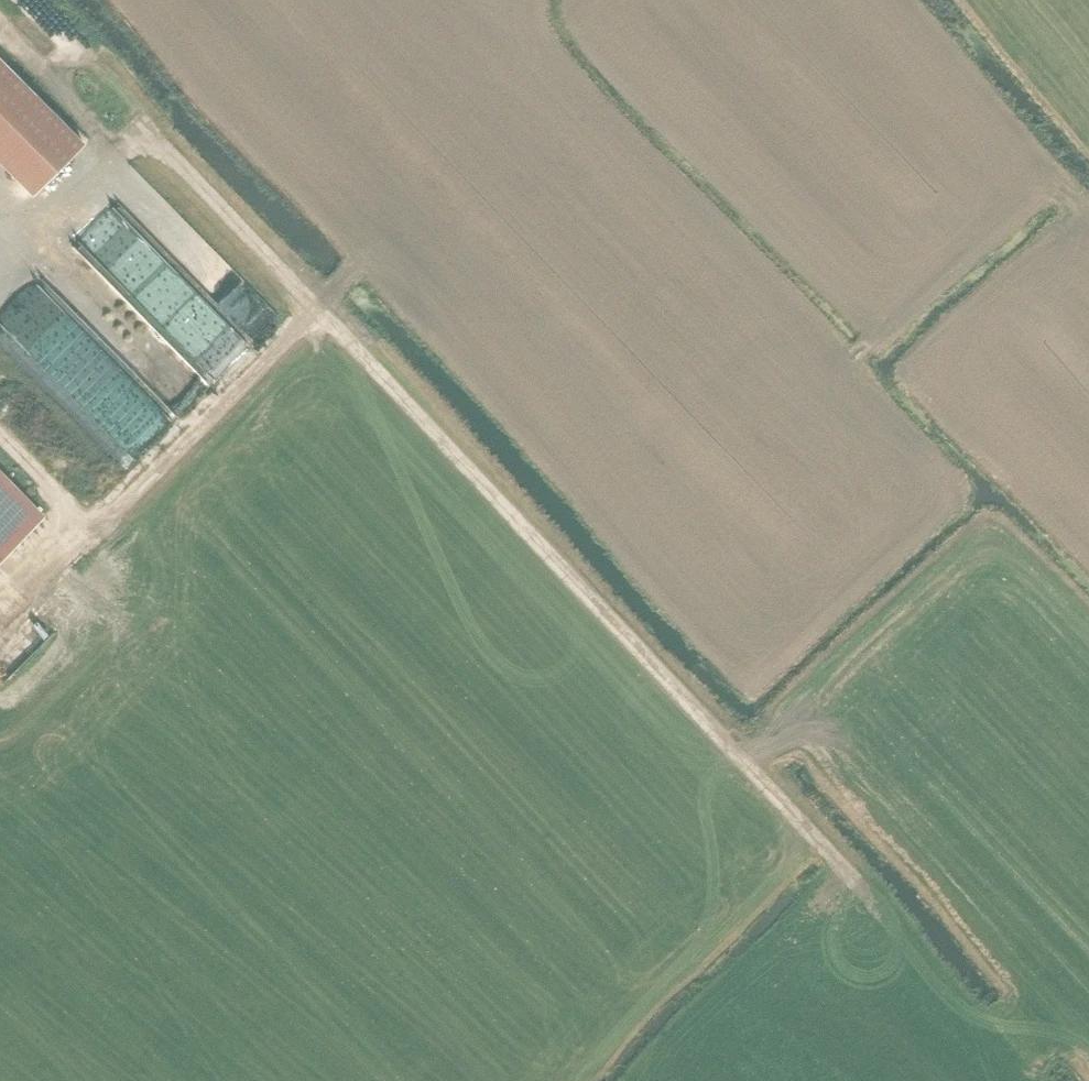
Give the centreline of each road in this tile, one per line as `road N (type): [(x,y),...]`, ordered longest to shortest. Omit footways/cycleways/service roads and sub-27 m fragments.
road 1 (track): [(19,0),(854,880),(927,980),(1025,1080)]
road 2 (track): [(0,630),(315,313)]
road 3 (track): [(0,814),(156,678),(172,648),(172,594),(143,563),(90,532)]
road 4 (track): [(0,440),(90,532)]

